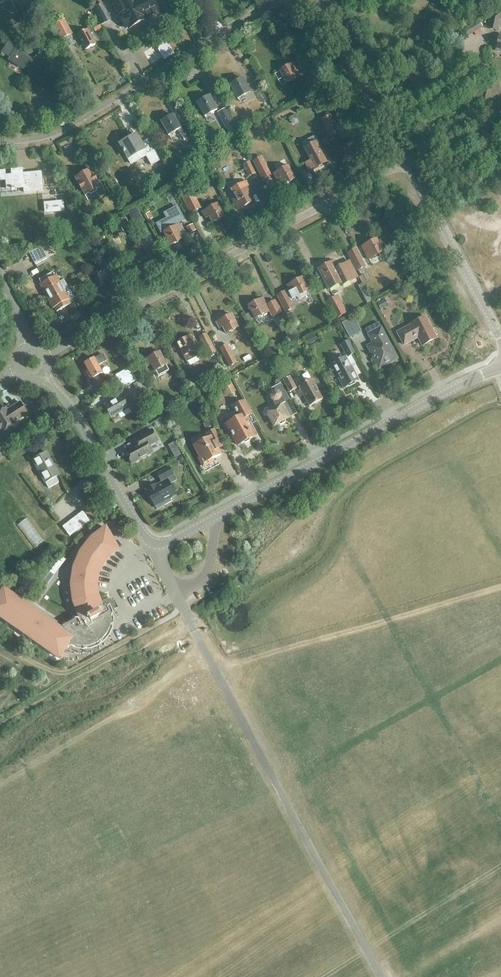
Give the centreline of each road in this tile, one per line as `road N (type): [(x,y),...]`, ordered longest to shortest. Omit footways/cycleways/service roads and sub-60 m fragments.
road 1 (residential): [(47,354),(407,161)]
road 2 (tertiary): [(154,544),(500,368)]
road 3 (residential): [(282,0),(51,139),(0,147)]
road 4 (track): [(0,786),(151,688),(199,639)]
road 5 (residential): [(500,339),(407,161)]
road 6 (tertiary): [(154,544),(44,376)]
road 7 (residential): [(407,161),(322,0)]

